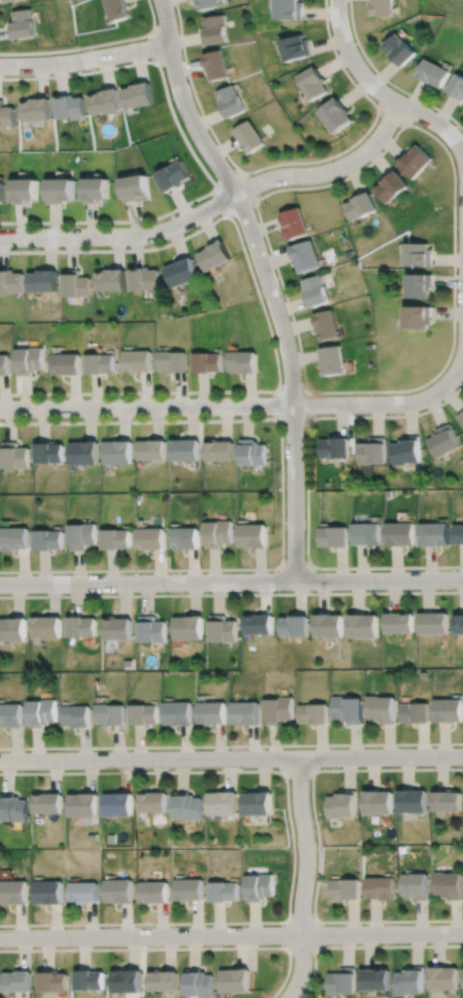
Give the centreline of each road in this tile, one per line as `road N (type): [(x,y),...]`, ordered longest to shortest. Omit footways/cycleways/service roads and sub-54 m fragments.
road 1 (residential): [(295,580),(287,345),(236,193),(187,110),(161,0)]
road 2 (residential): [(462,578),(0,584)]
road 3 (residential): [(462,755),(0,761)]
road 4 (residential): [(462,932),(0,937)]
road 5 (residential): [(453,375),(427,397),(403,403),(0,408)]
road 6 (residential): [(400,103),(375,141),(343,165),(260,181),(164,230),(0,237)]
road 7 (residential): [(298,757),(302,950),(287,997)]
road 8 (residential): [(337,0),(358,69),(384,94),(438,123),(462,155)]
road 9 (residential): [(0,65),(170,44)]

